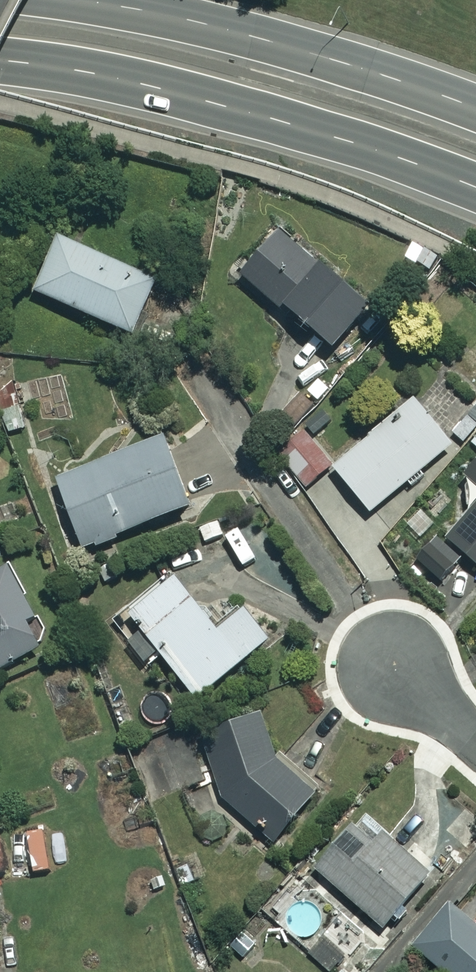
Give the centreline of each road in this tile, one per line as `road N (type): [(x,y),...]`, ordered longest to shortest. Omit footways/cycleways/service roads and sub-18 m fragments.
road 1 (secondary): [(475,187),(260,111),(0,59)]
road 2 (secondary): [(94,0),(298,48),(475,108)]

